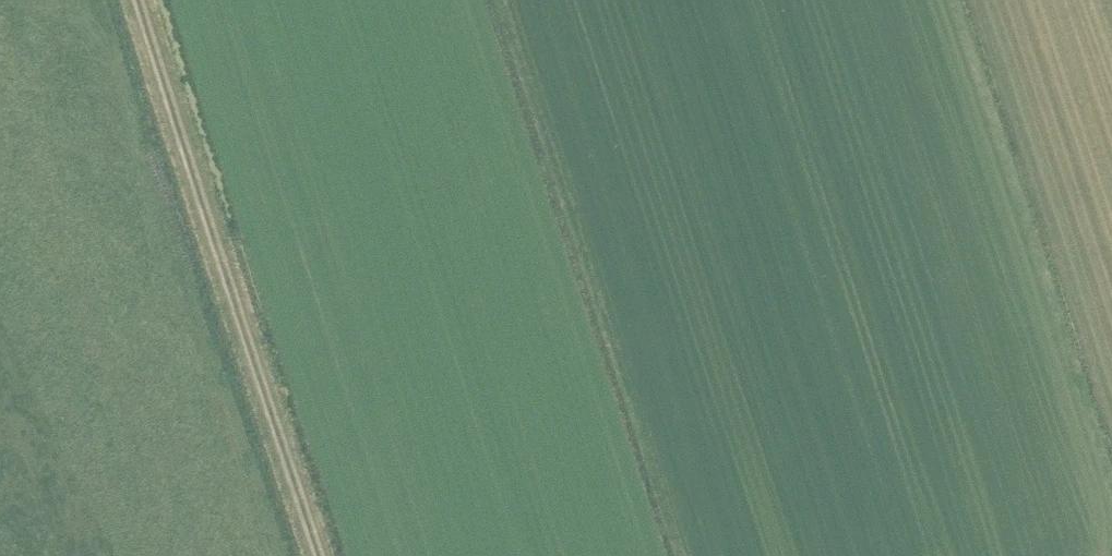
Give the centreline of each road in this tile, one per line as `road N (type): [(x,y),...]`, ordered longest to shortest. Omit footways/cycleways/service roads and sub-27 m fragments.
road 1 (track): [(136,0),(321,555)]

